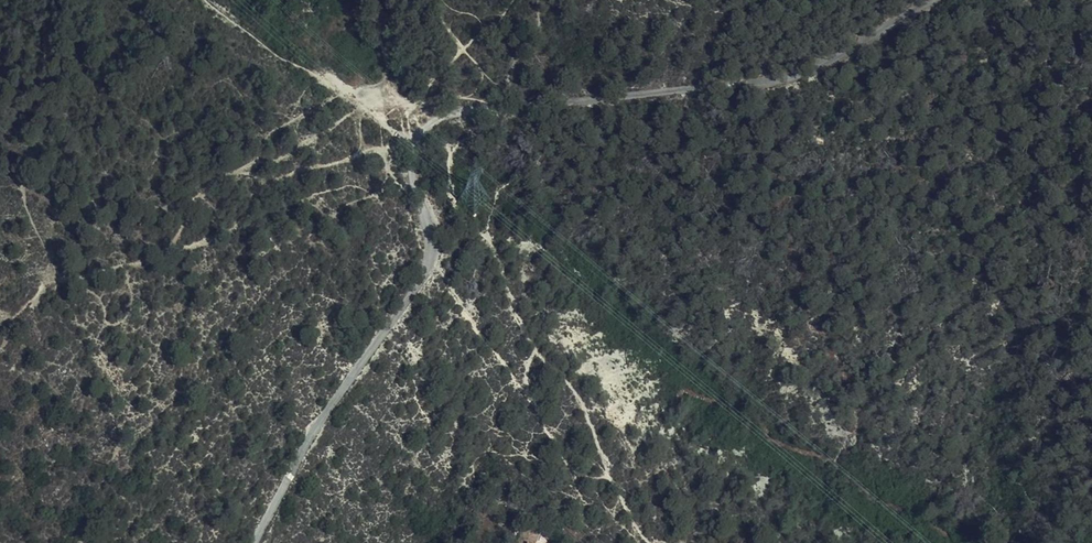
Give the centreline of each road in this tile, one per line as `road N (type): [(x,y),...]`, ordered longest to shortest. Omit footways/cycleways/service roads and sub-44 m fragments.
road 1 (unclassified): [(937,0),(789,85),(458,111),(431,124),(414,140),(410,164),(432,243),(426,275),(313,434),(259,542)]

